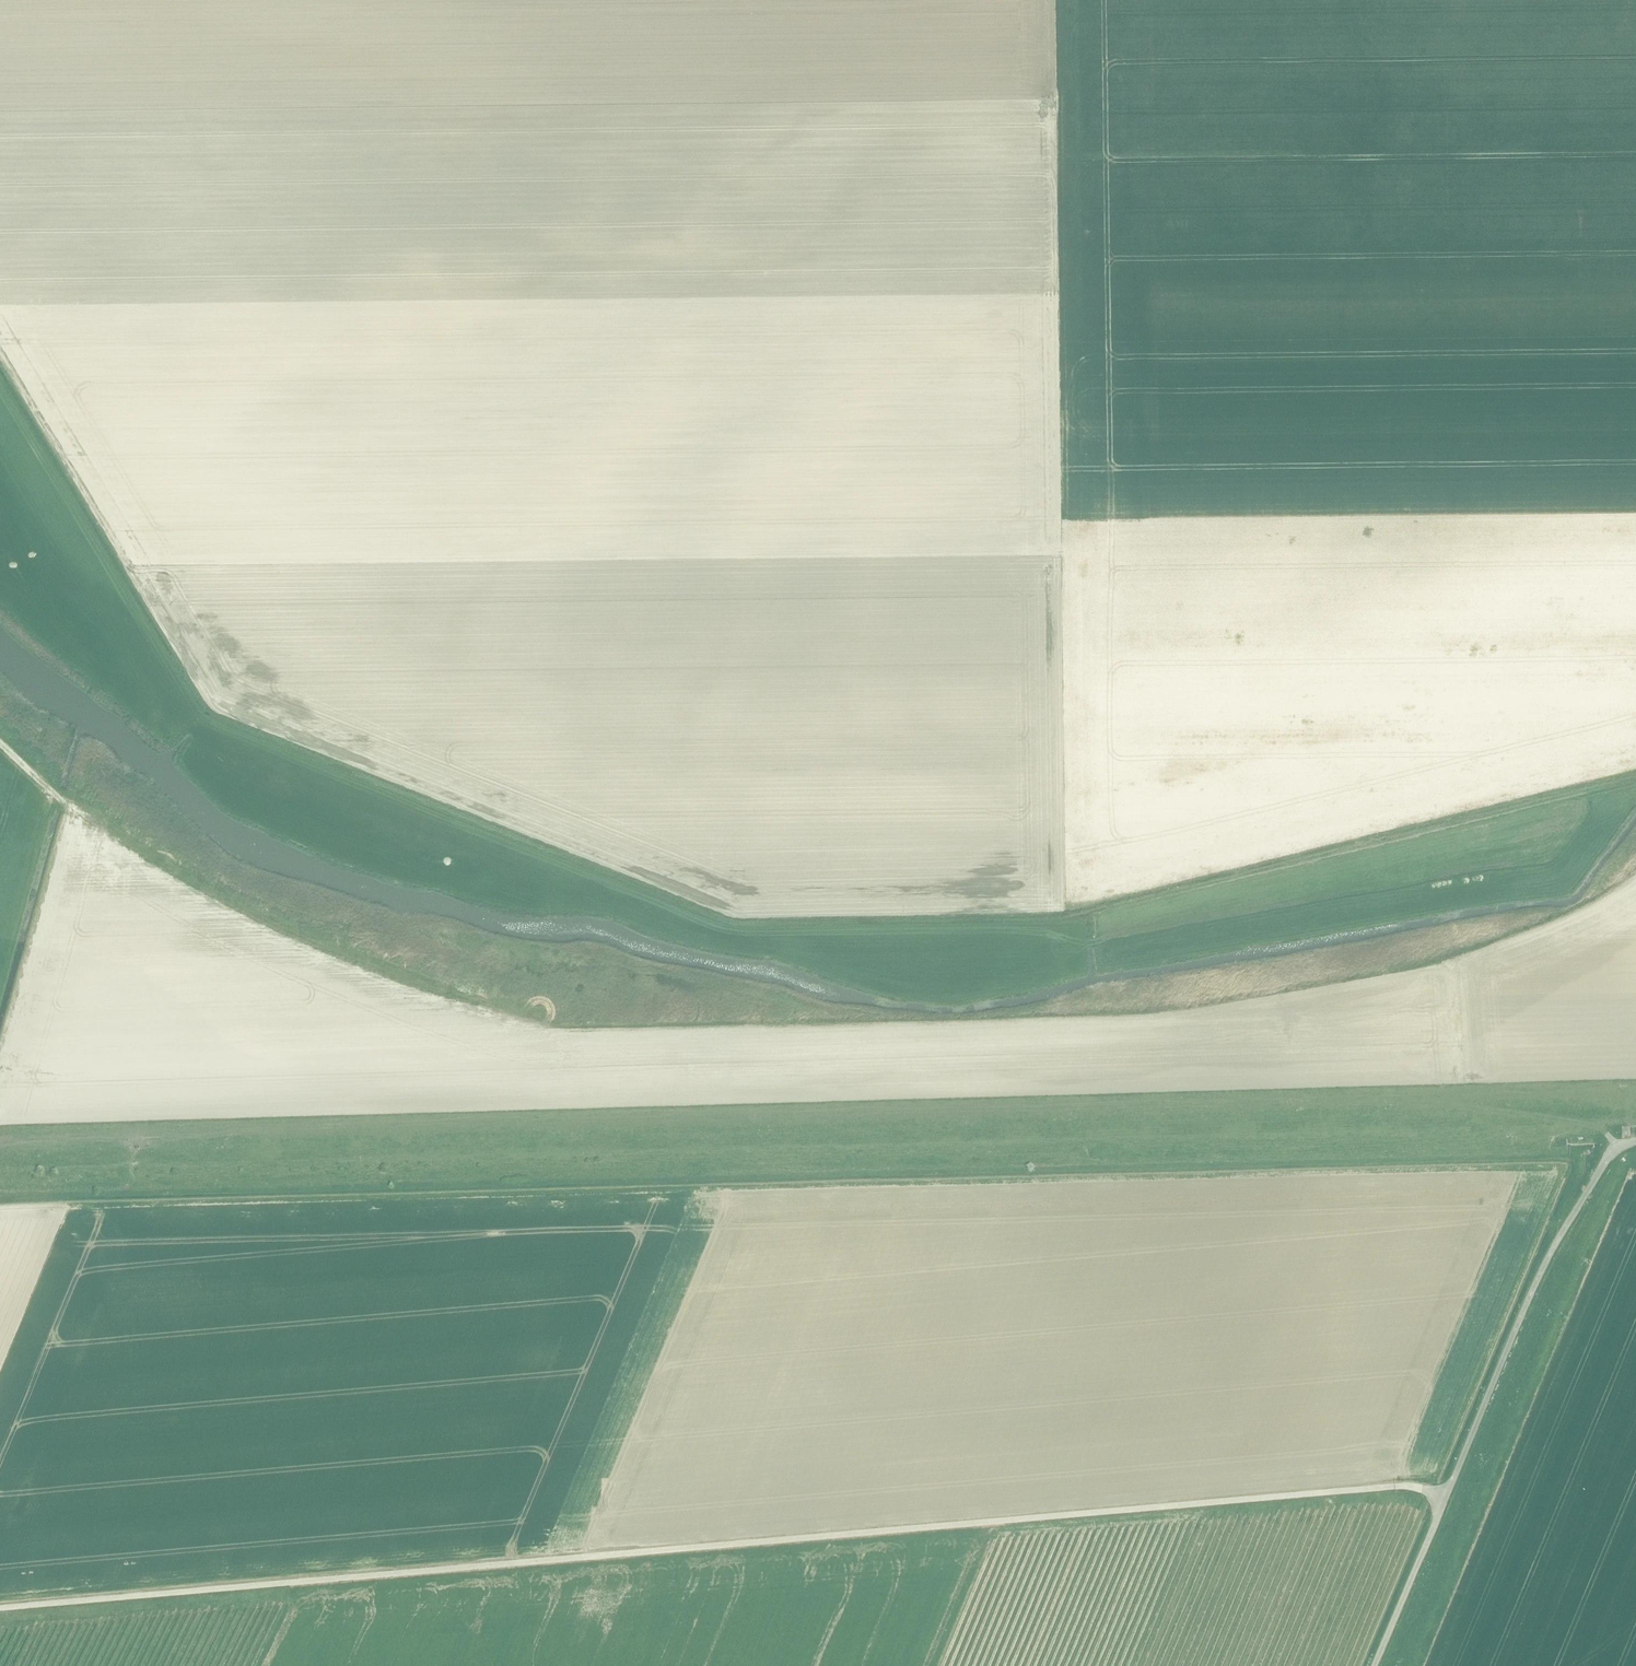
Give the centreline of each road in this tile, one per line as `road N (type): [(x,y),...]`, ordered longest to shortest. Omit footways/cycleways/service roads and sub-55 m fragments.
road 1 (unclassified): [(0,1606),(1400,1485),(1445,1497)]
road 2 (unclassified): [(1445,1497),(1538,1275),(1608,1156),(1635,1140)]
road 3 (unclassified): [(1374,1665),(1445,1497)]

